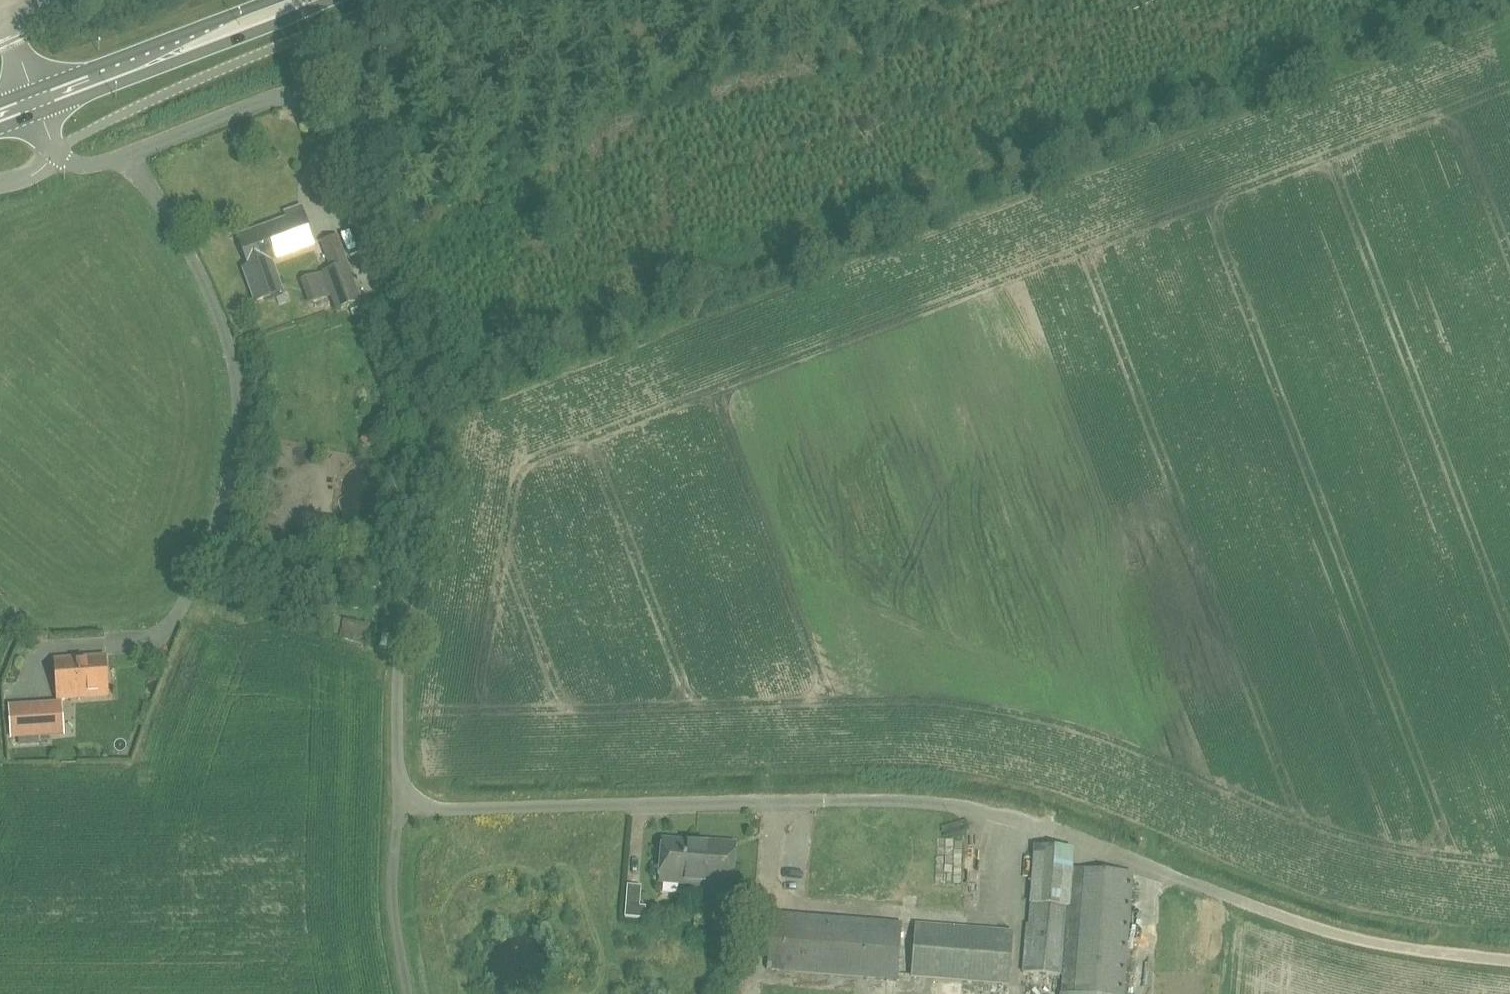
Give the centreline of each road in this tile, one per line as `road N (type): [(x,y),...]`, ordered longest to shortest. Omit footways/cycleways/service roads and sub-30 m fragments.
road 1 (unclassified): [(1146,870),(1001,819),(889,802),(396,813),(394,692),(434,469),(425,389),(319,128),(288,98),(116,162),(77,163),(58,151)]
road 2 (track): [(1509,962),(1371,945),(1146,870)]
road 3 (primary): [(36,101),(309,0)]

